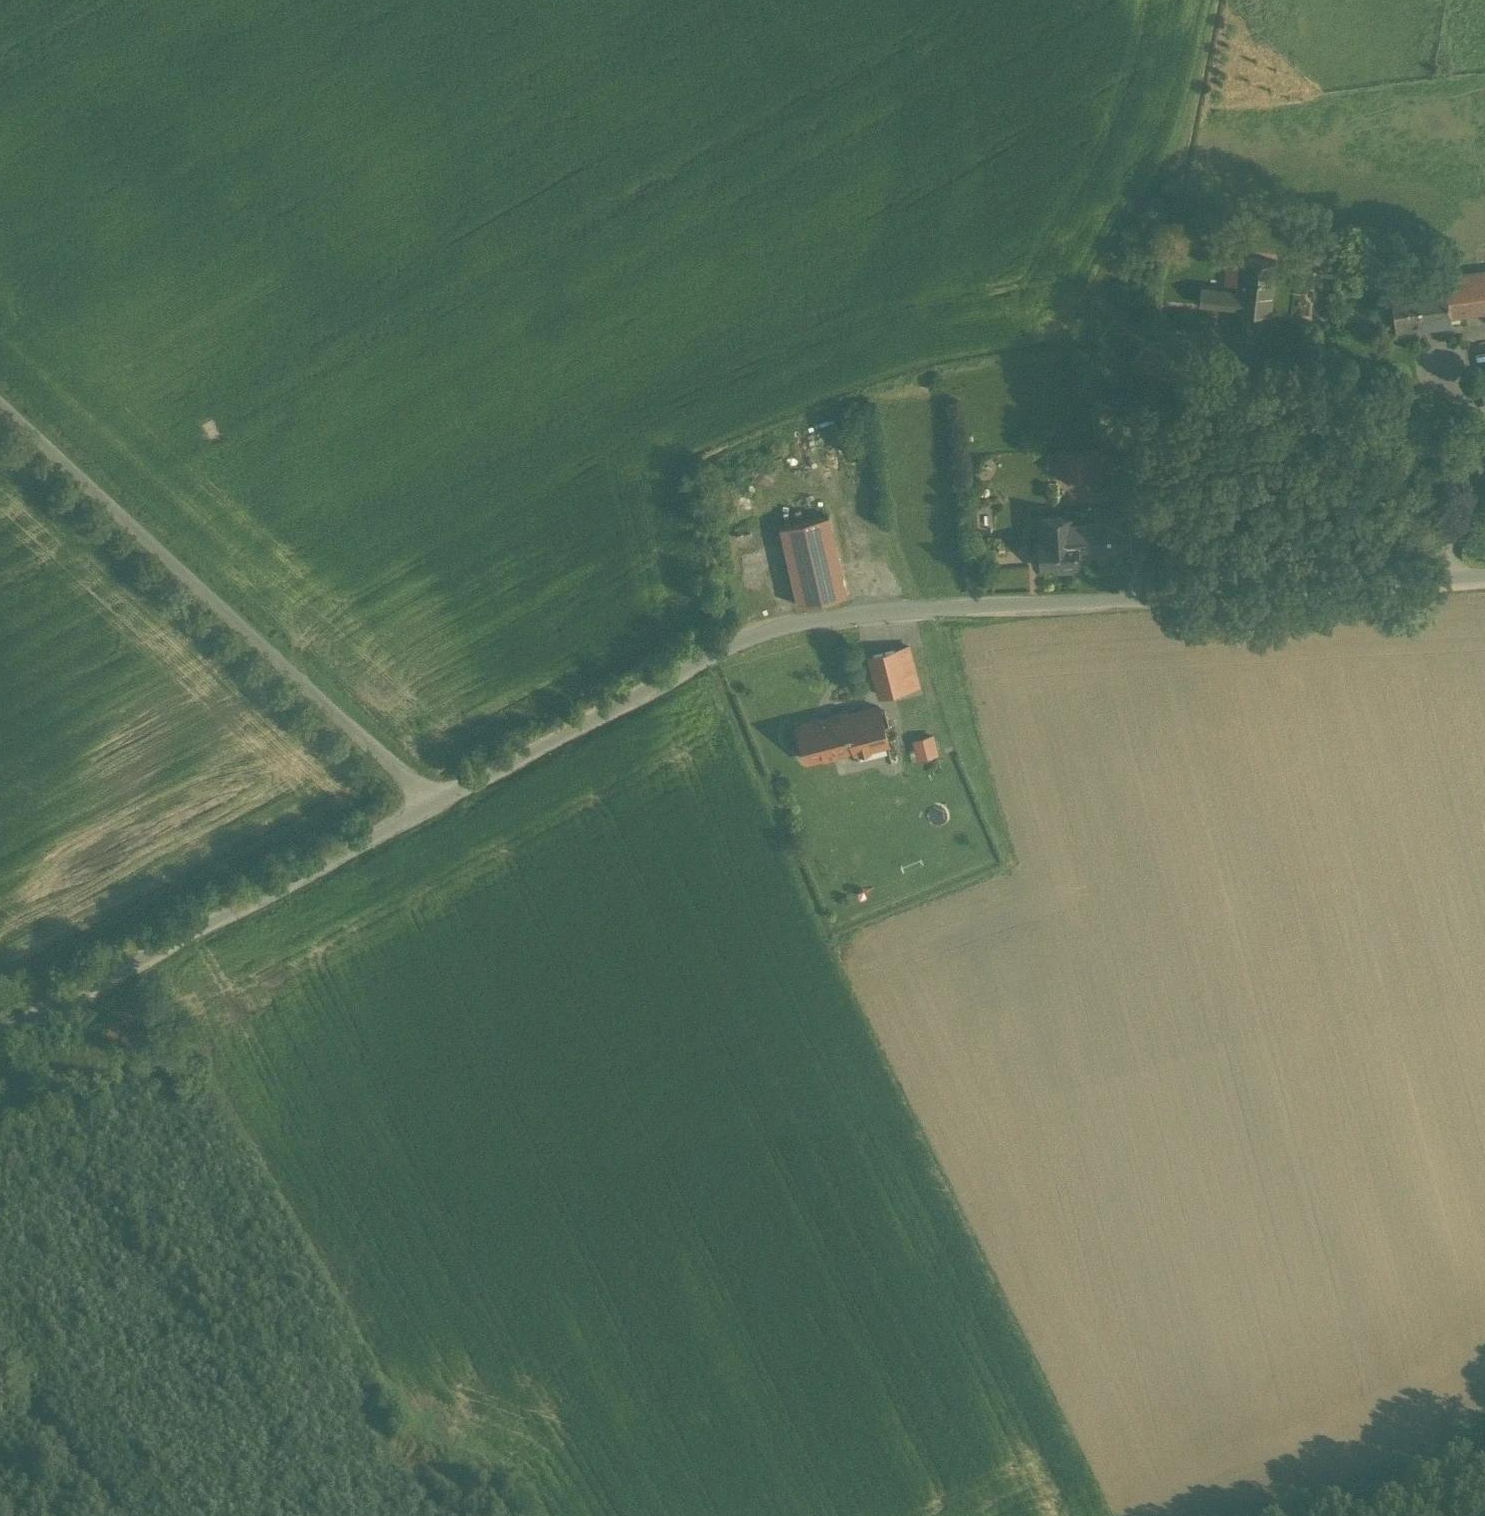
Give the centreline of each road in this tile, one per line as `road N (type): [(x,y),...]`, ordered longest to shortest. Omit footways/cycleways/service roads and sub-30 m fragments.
road 1 (unclassified): [(1484,573),(832,617),(708,656),(435,802)]
road 2 (unclassified): [(0,395),(435,802)]
road 3 (unclassified): [(435,802),(0,1027)]

